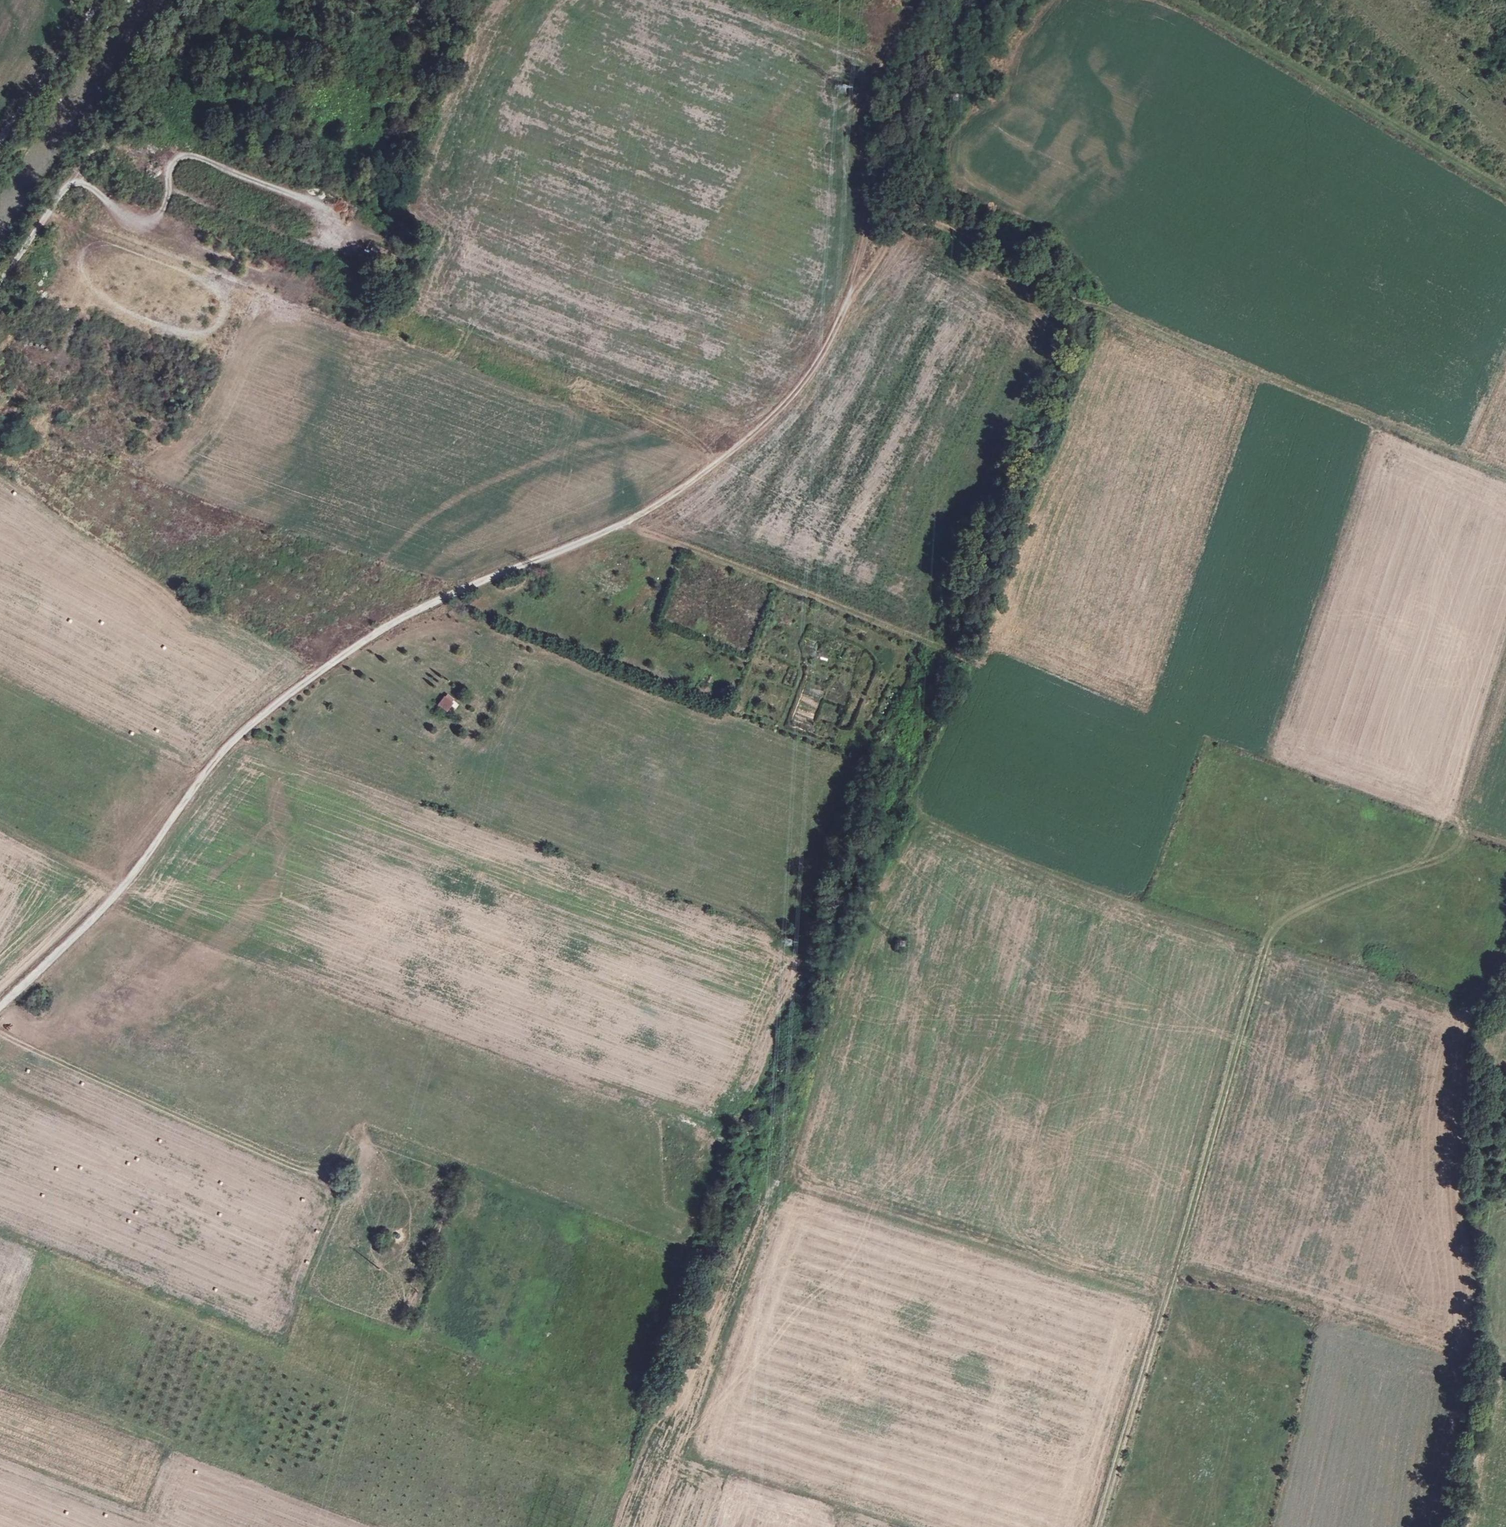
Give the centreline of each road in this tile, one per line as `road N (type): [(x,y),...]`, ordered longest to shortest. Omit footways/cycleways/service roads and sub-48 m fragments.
road 1 (track): [(934,0),(886,57),(866,113),(869,229),(846,310),(806,380),(744,442),(640,516),(387,625),(288,695),(225,750),(135,875),(0,1005)]
road 2 (track): [(1505,188),(1184,0)]
road 3 (unclassified): [(103,0),(0,141)]

